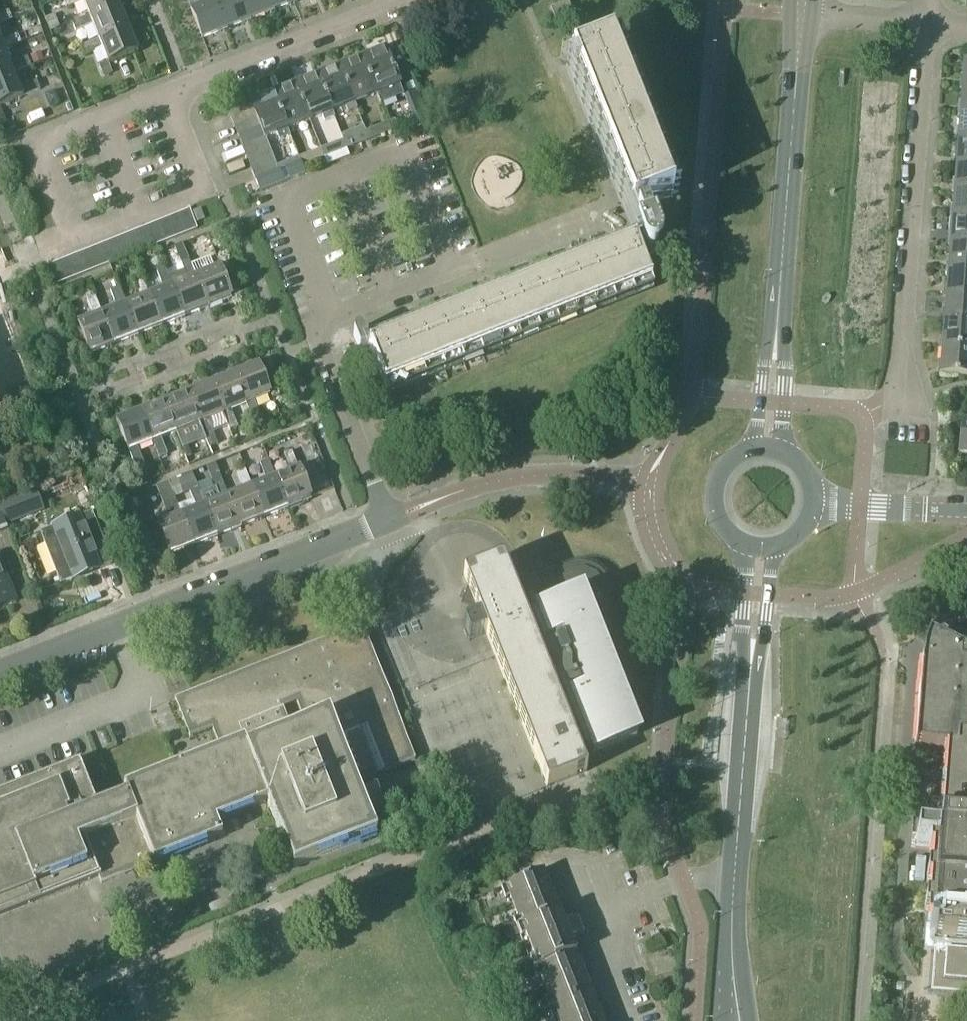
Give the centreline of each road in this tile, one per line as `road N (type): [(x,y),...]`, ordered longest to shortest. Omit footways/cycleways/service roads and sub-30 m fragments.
road 1 (tertiary): [(770,446),(802,12)]
road 2 (residential): [(0,674),(384,520)]
road 3 (residential): [(904,410),(925,28)]
road 4 (tertiary): [(733,925),(761,546)]
road 5 (residential): [(174,89),(211,192),(72,247),(32,143)]
road 6 (residential): [(174,89),(389,9)]
road 7 (tertiary): [(770,446),(736,455),(715,483),(719,518),(729,532),(761,546)]
road 8 (unclassified): [(966,509),(814,502)]
road 9 (residential): [(32,143),(174,89)]
road 10 (residential): [(925,28),(802,12)]

